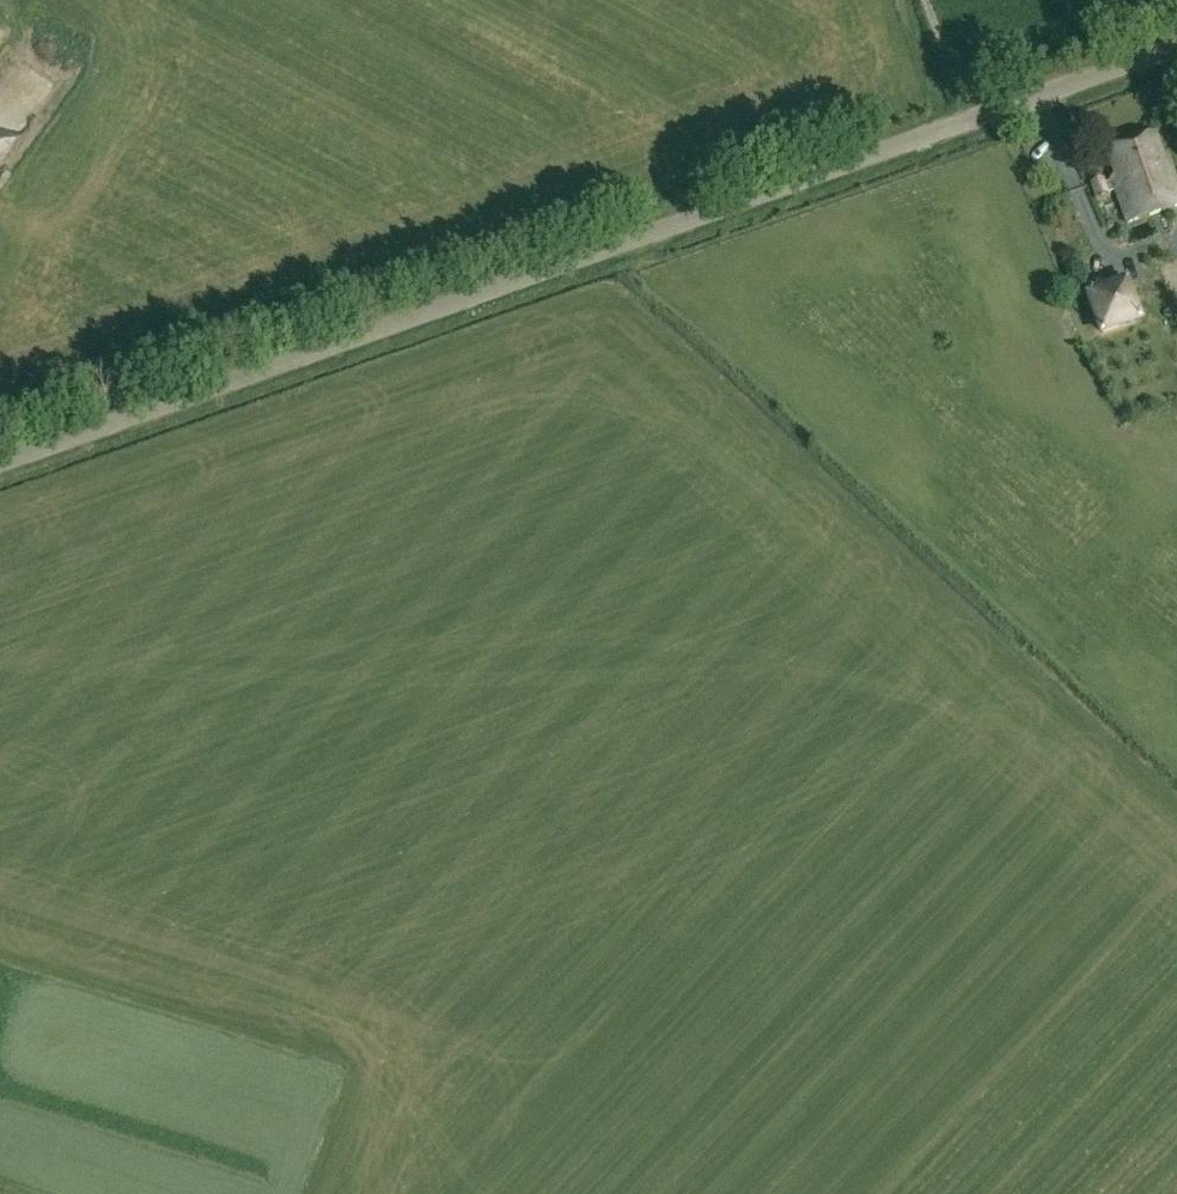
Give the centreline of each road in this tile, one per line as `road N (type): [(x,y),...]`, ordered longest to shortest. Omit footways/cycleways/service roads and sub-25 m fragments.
road 1 (unclassified): [(0,469),(1176,54)]

